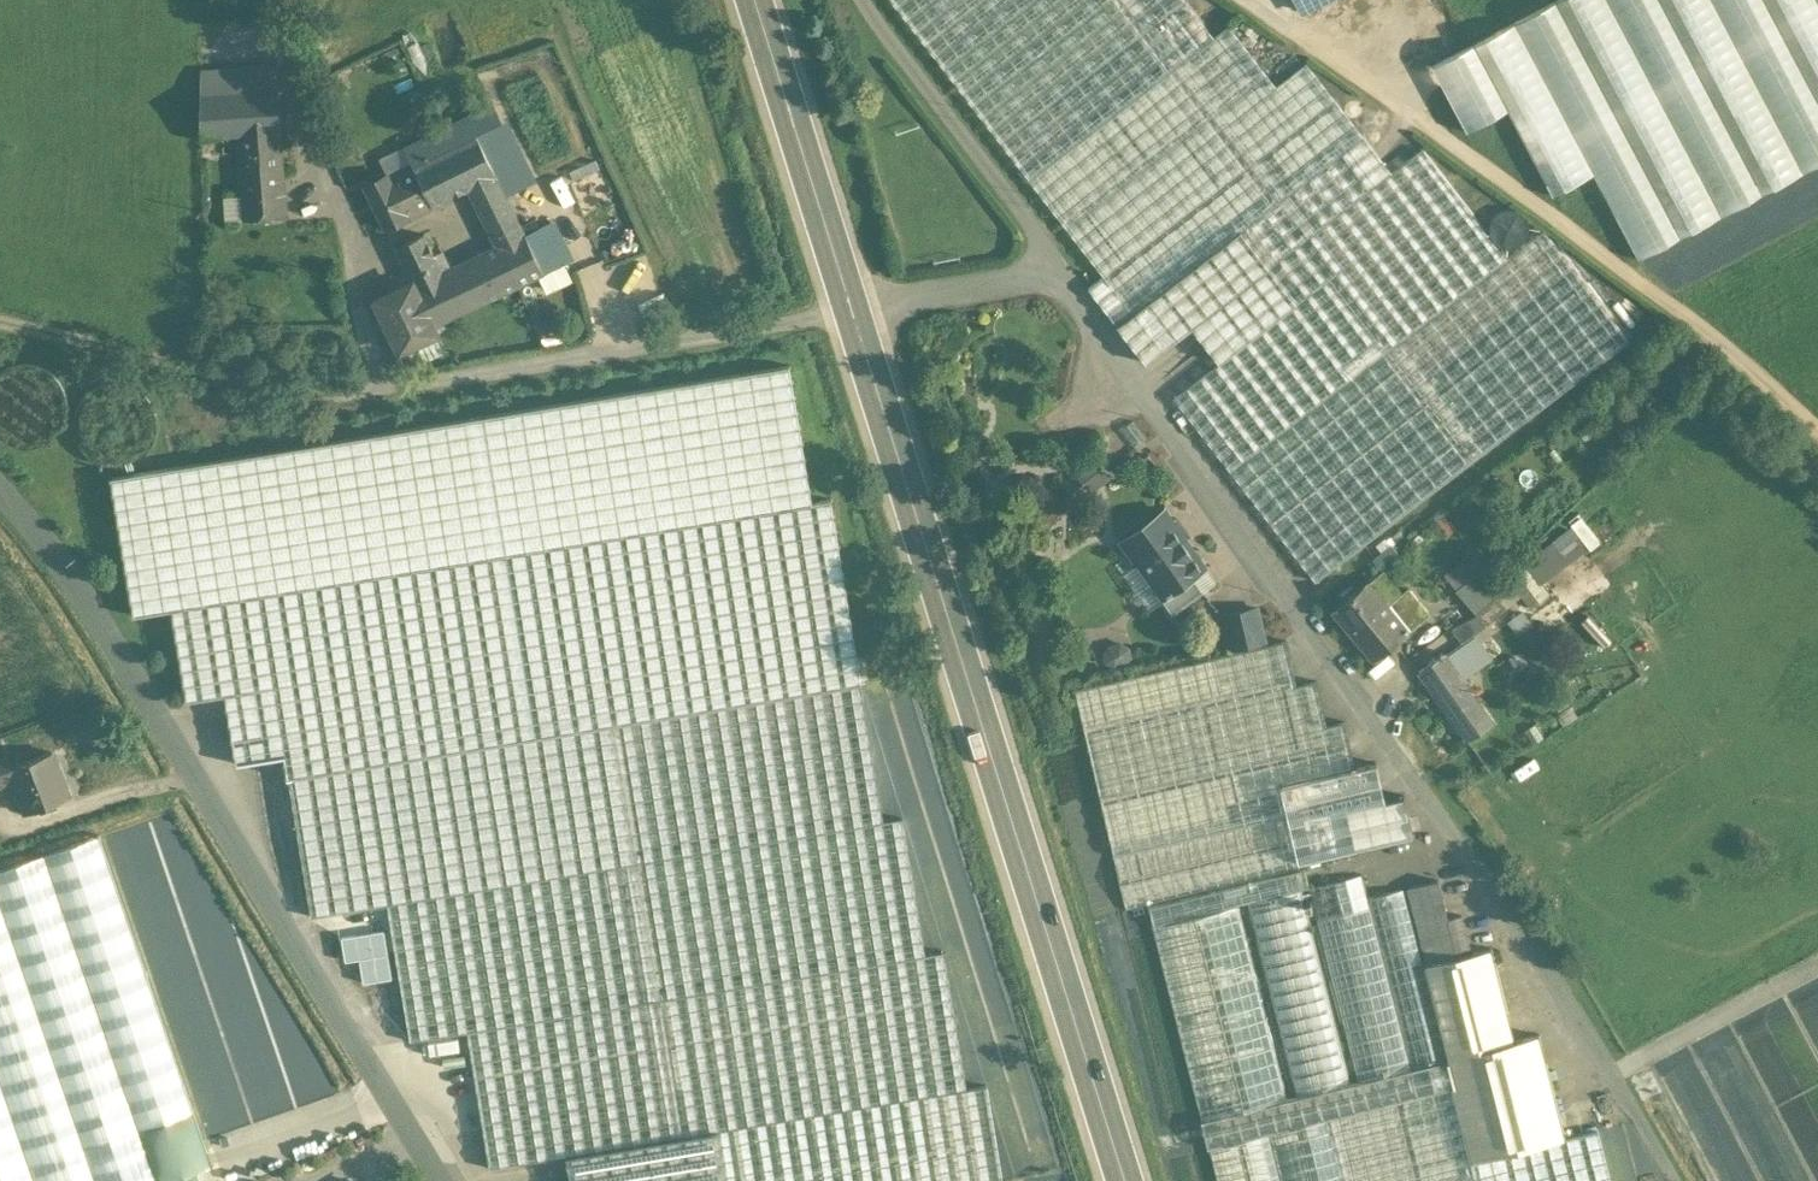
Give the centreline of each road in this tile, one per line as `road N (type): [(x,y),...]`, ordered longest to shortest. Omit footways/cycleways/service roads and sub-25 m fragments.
road 1 (residential): [(1668,1180),(1456,838),(1053,281),(849,301)]
road 2 (secondary): [(849,301),(1125,1180)]
road 3 (track): [(0,324),(330,398),(727,330),(849,301)]
road 4 (unclassified): [(0,493),(58,546),(438,1180)]
road 5 (track): [(1247,0),(1817,427)]
road 6 (secondary): [(752,0),(849,301)]
road 7 (track): [(388,388),(360,302),(363,235),(308,153)]
road 8 (track): [(631,347),(559,200),(539,180)]

